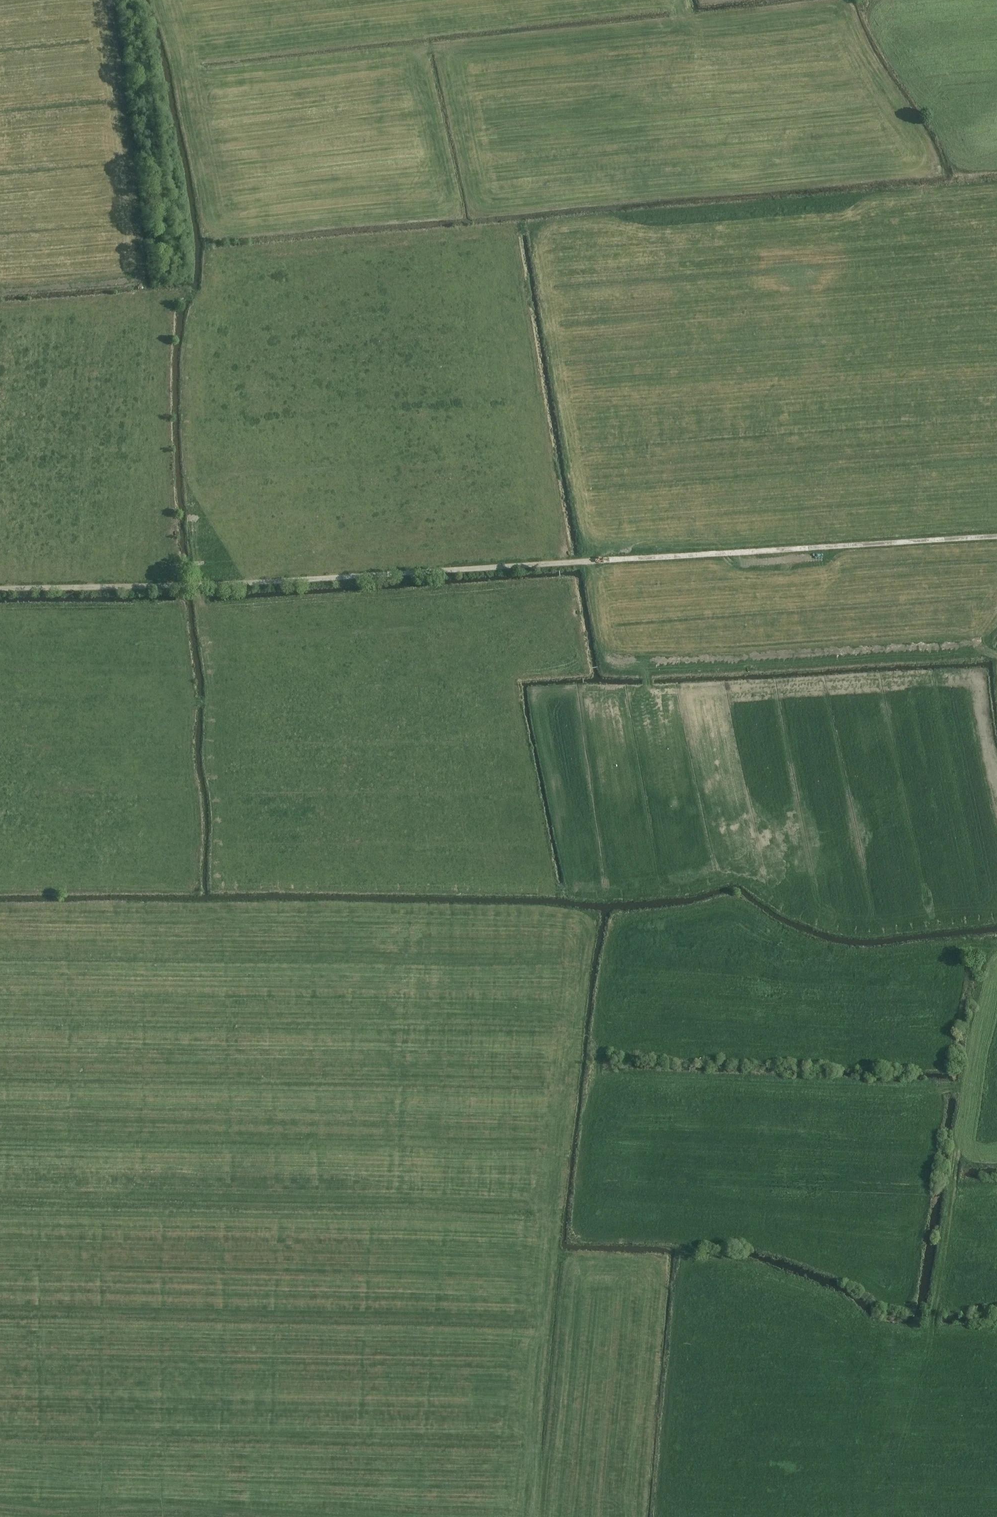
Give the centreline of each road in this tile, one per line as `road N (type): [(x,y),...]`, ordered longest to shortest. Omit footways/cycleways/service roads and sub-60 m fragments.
road 1 (track): [(0,591),(575,564)]

